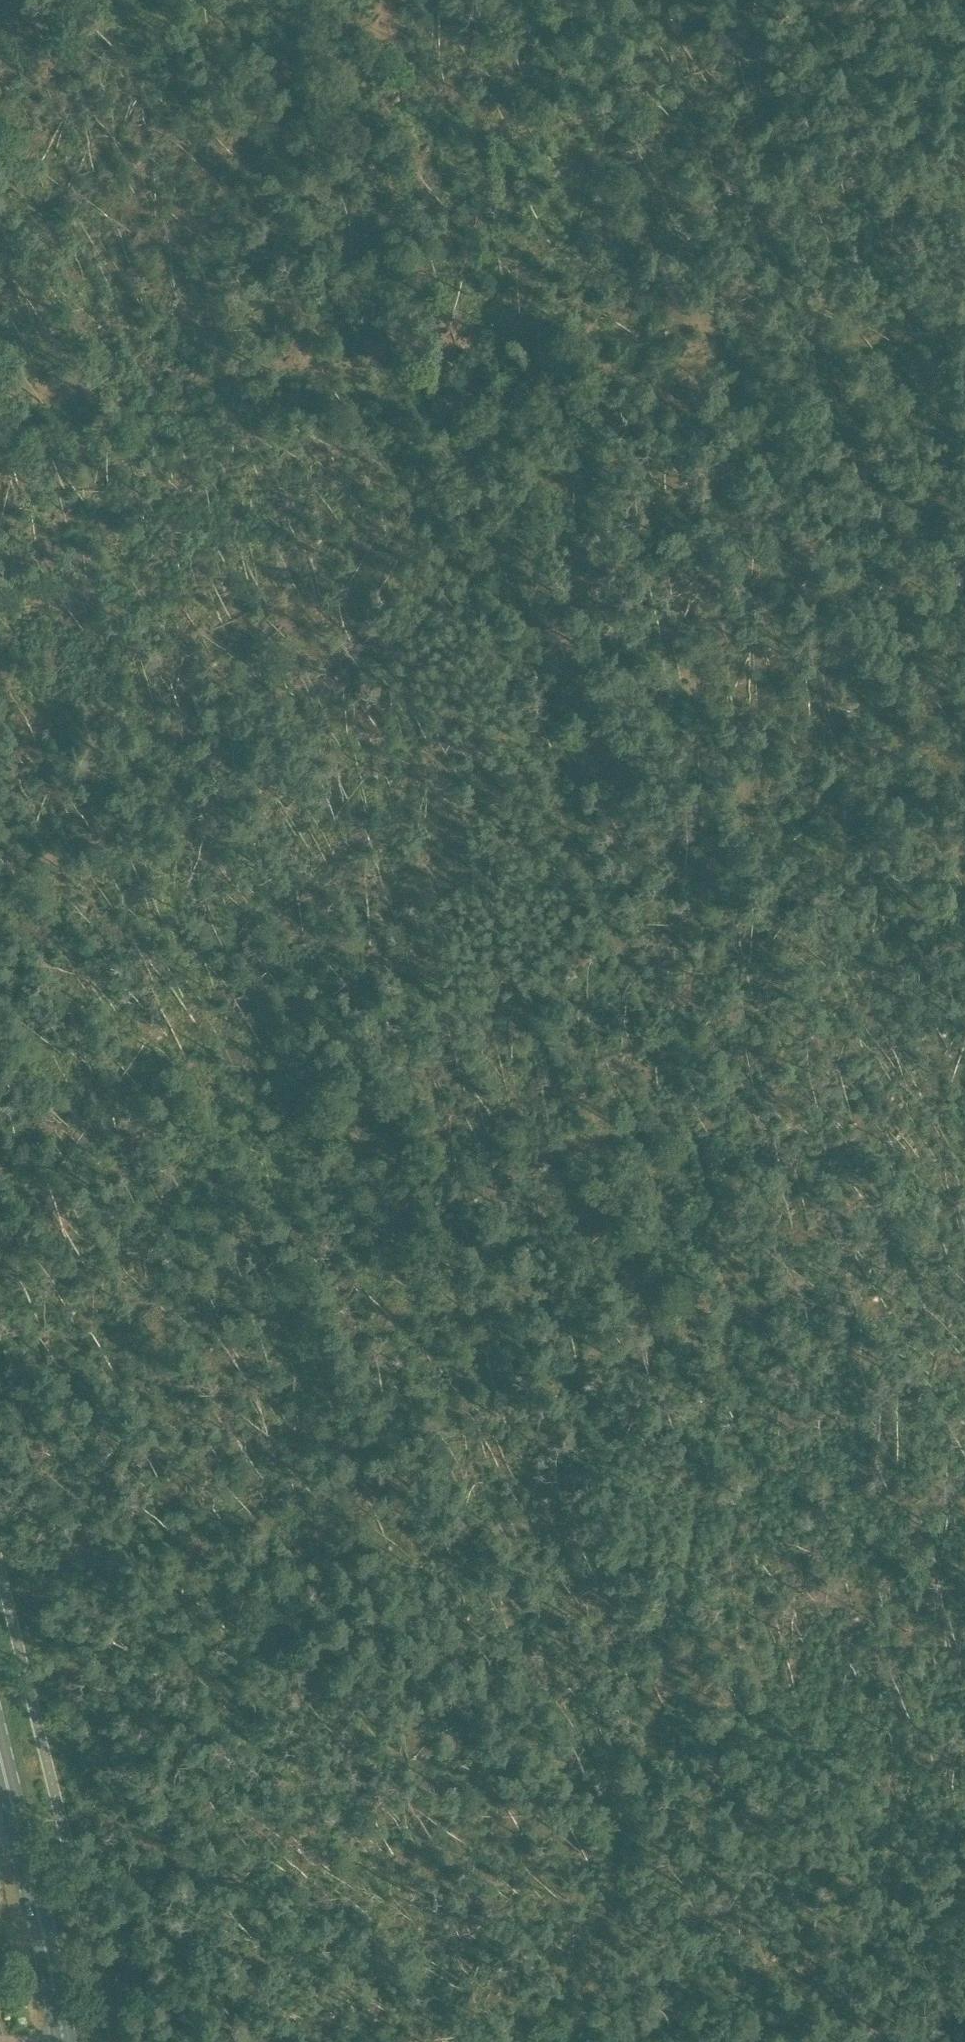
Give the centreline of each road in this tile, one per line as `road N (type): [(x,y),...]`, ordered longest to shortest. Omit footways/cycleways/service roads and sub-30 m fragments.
road 1 (primary): [(63,2041),(0,1759)]

